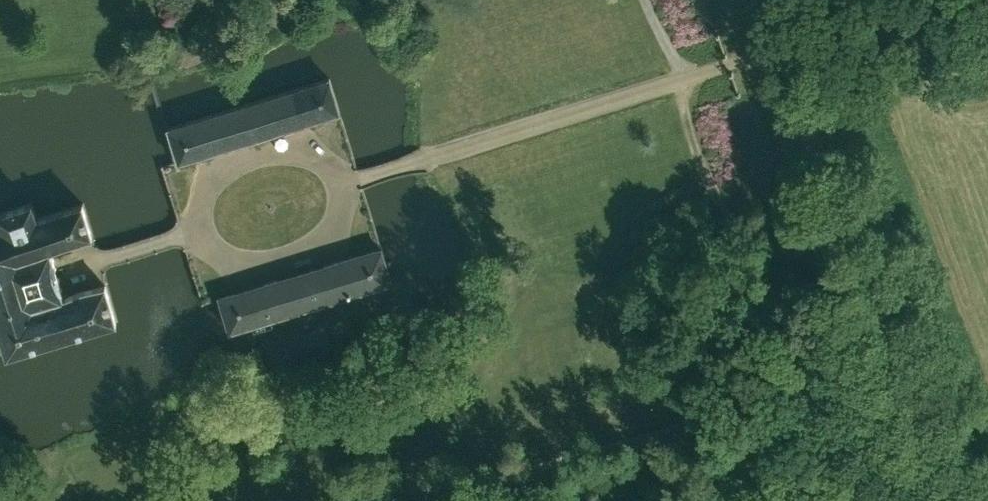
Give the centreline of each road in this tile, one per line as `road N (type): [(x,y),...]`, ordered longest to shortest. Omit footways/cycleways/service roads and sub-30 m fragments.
road 1 (track): [(436,500),(704,417),(746,386),(759,355),(757,313),(690,128)]
road 2 (residential): [(796,500),(903,466),(923,446),(923,429),(779,49)]
road 3 (residential): [(779,49),(938,0)]

